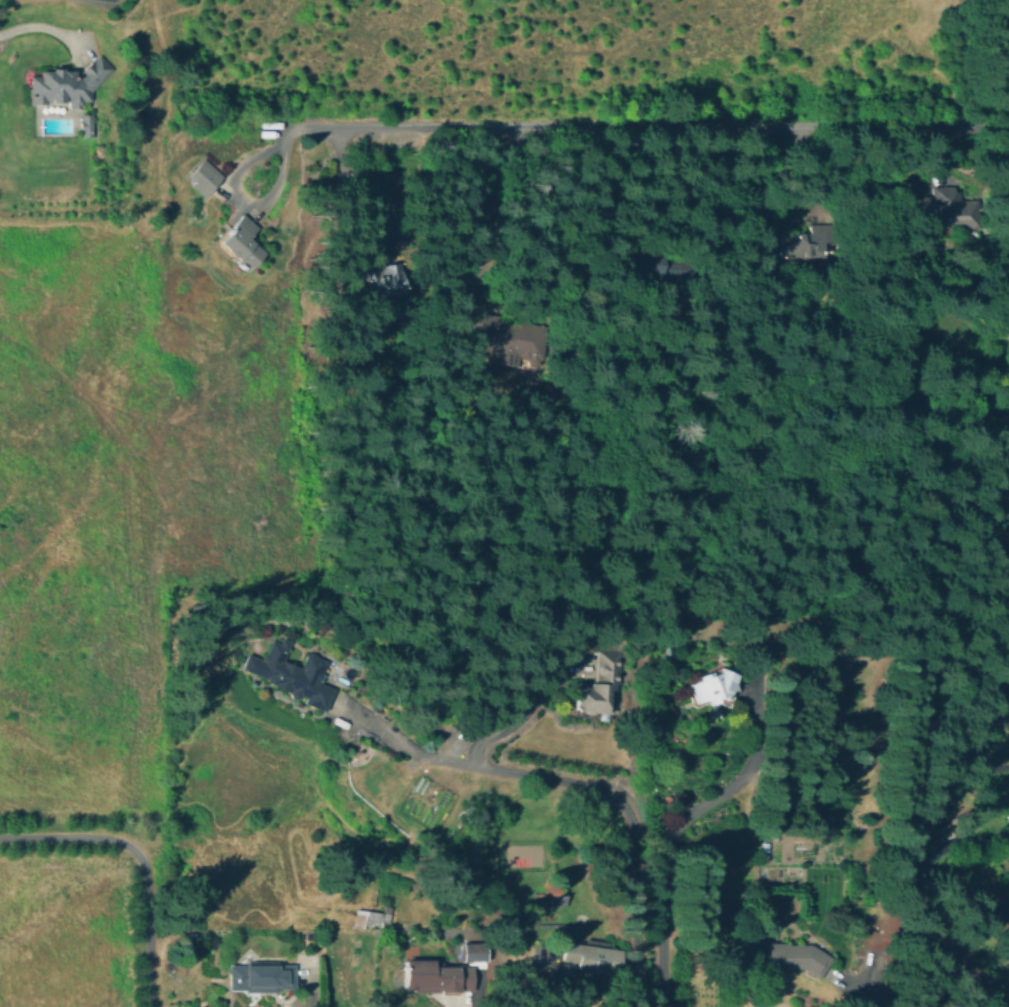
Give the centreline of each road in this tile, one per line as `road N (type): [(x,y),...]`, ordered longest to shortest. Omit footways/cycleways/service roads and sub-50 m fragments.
road 1 (residential): [(1008,141),(990,127),(274,128)]
road 2 (residential): [(151,1006),(139,854),(100,839),(0,840)]

